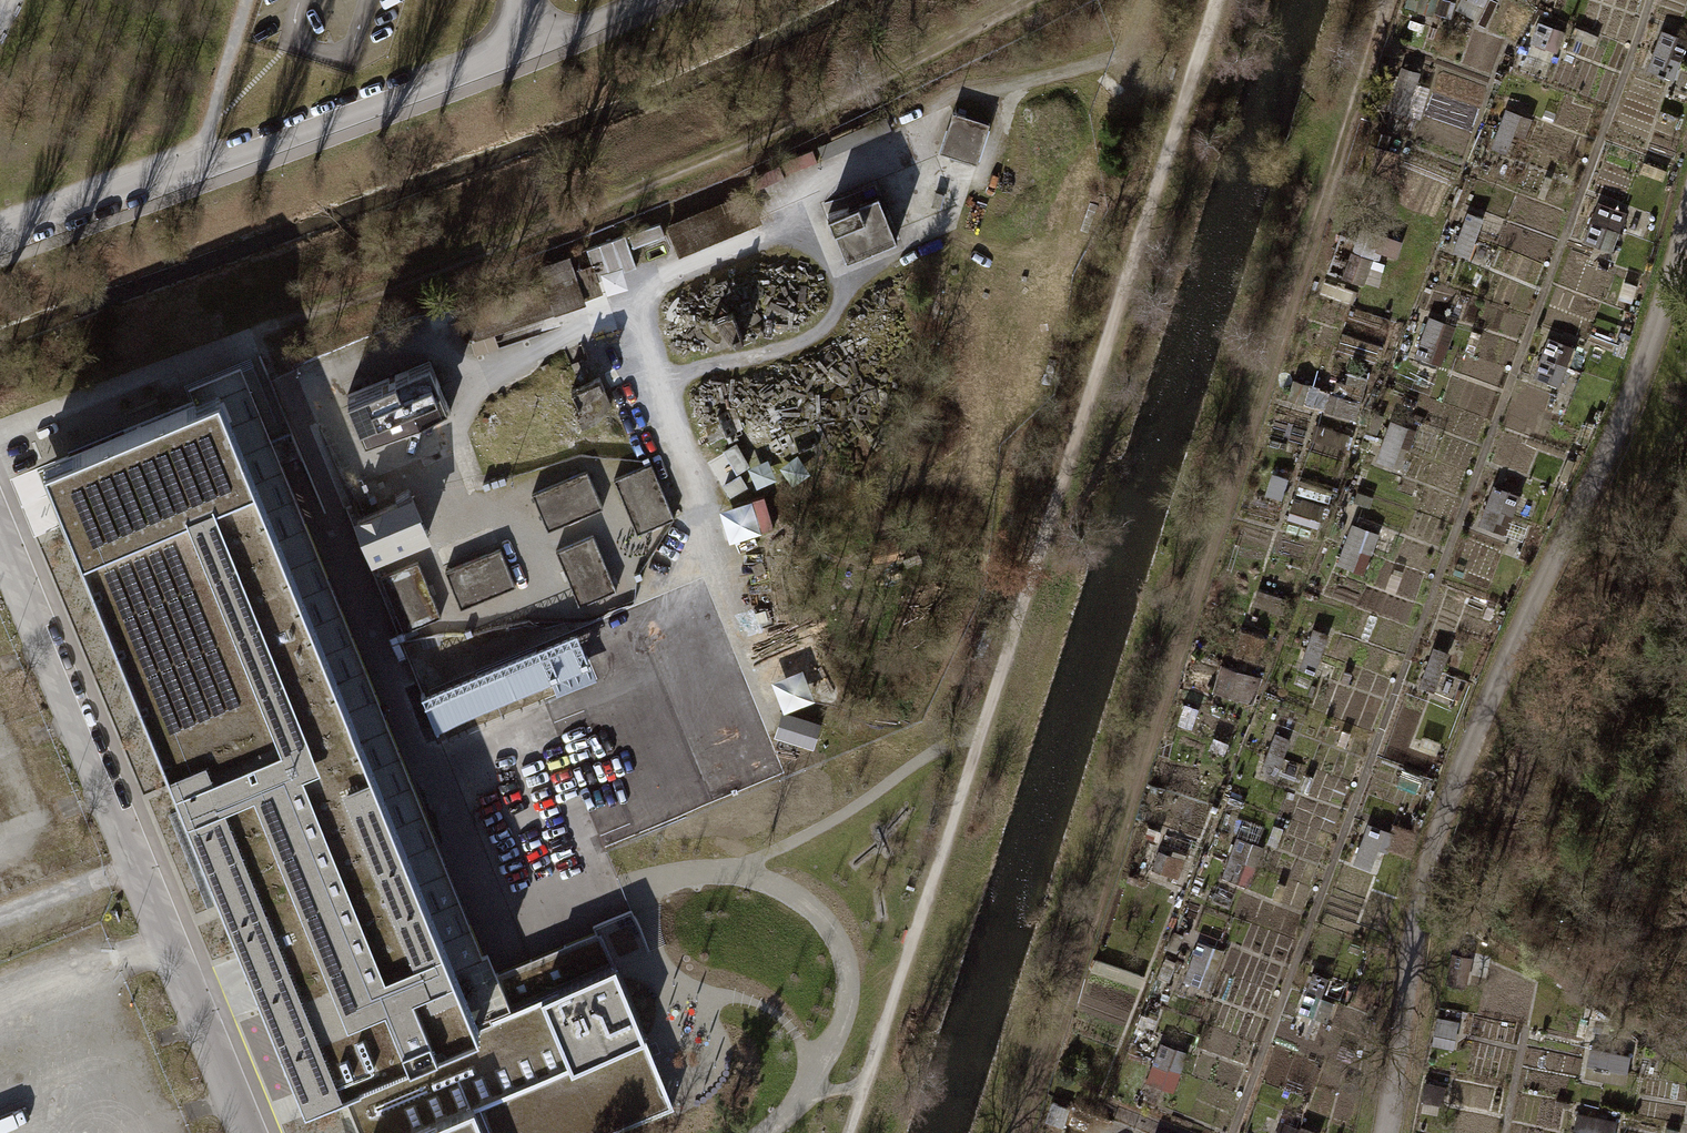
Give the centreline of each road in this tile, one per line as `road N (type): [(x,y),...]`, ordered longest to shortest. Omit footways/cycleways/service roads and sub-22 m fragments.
road 1 (track): [(791,225),(818,184),(908,142),(945,102),(1004,90),(990,166),(950,221),(848,281)]
road 2 (track): [(660,380),(786,349),(831,325),(848,281),(791,225),(670,271),(628,301)]
road 3 (track): [(628,301),(462,378),(464,405),(437,439),(351,472),(333,430)]
road 4 (track): [(437,439),(466,516),(512,519),(555,617)]
road 5 (track): [(462,378),(445,337),(316,387),(333,430)]
road 6 (track): [(1126,279),(1053,242),(995,248),(934,230)]
road 7 (track): [(1004,90),(1132,45),(1146,0)]
road 8 (track): [(205,136),(247,0)]
road 9 (track): [(526,551),(611,513),(595,467)]

